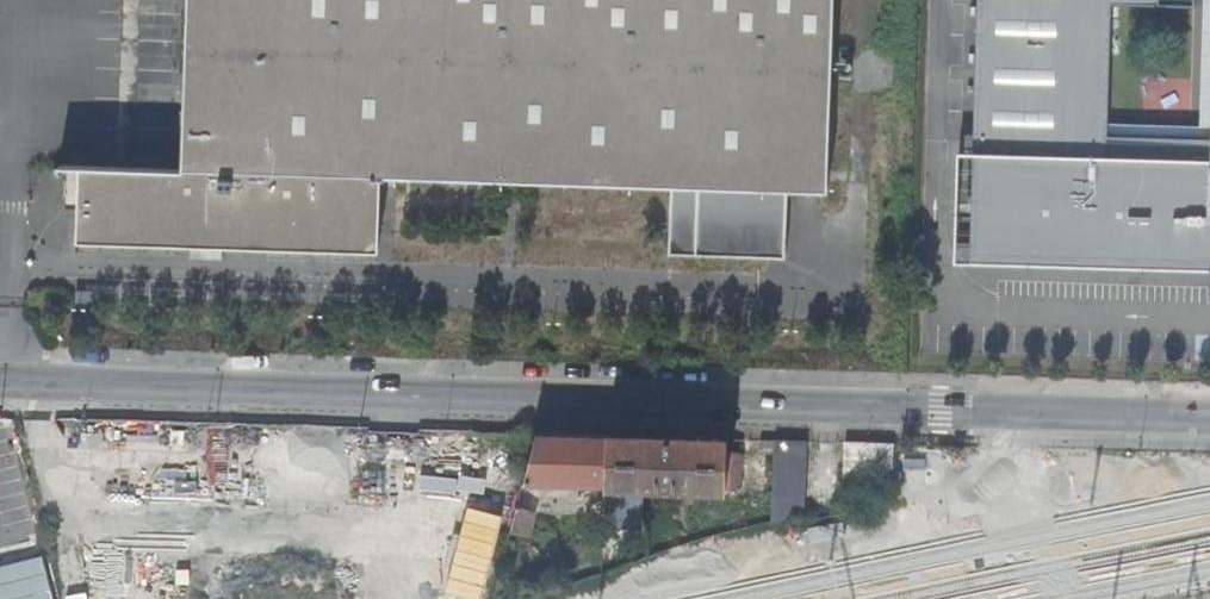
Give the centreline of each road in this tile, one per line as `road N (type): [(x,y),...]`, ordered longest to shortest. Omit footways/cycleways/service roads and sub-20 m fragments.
road 1 (tertiary): [(0,381),(1209,420)]

